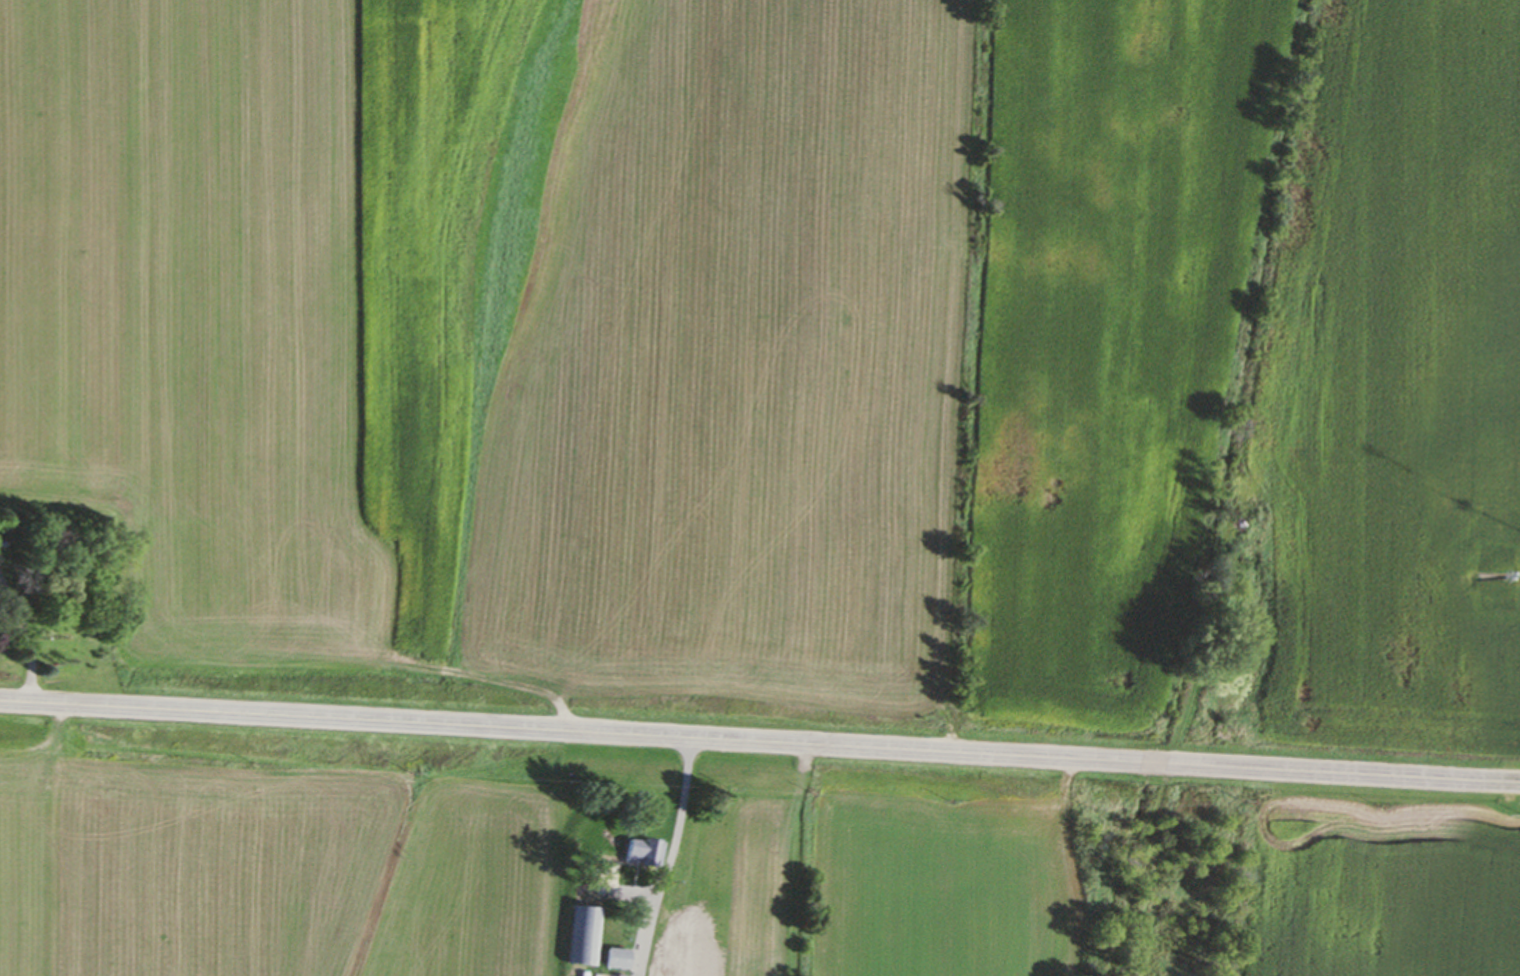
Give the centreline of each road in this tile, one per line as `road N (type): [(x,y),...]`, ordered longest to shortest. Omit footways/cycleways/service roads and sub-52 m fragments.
road 1 (tertiary): [(0,701),(1519,782)]

